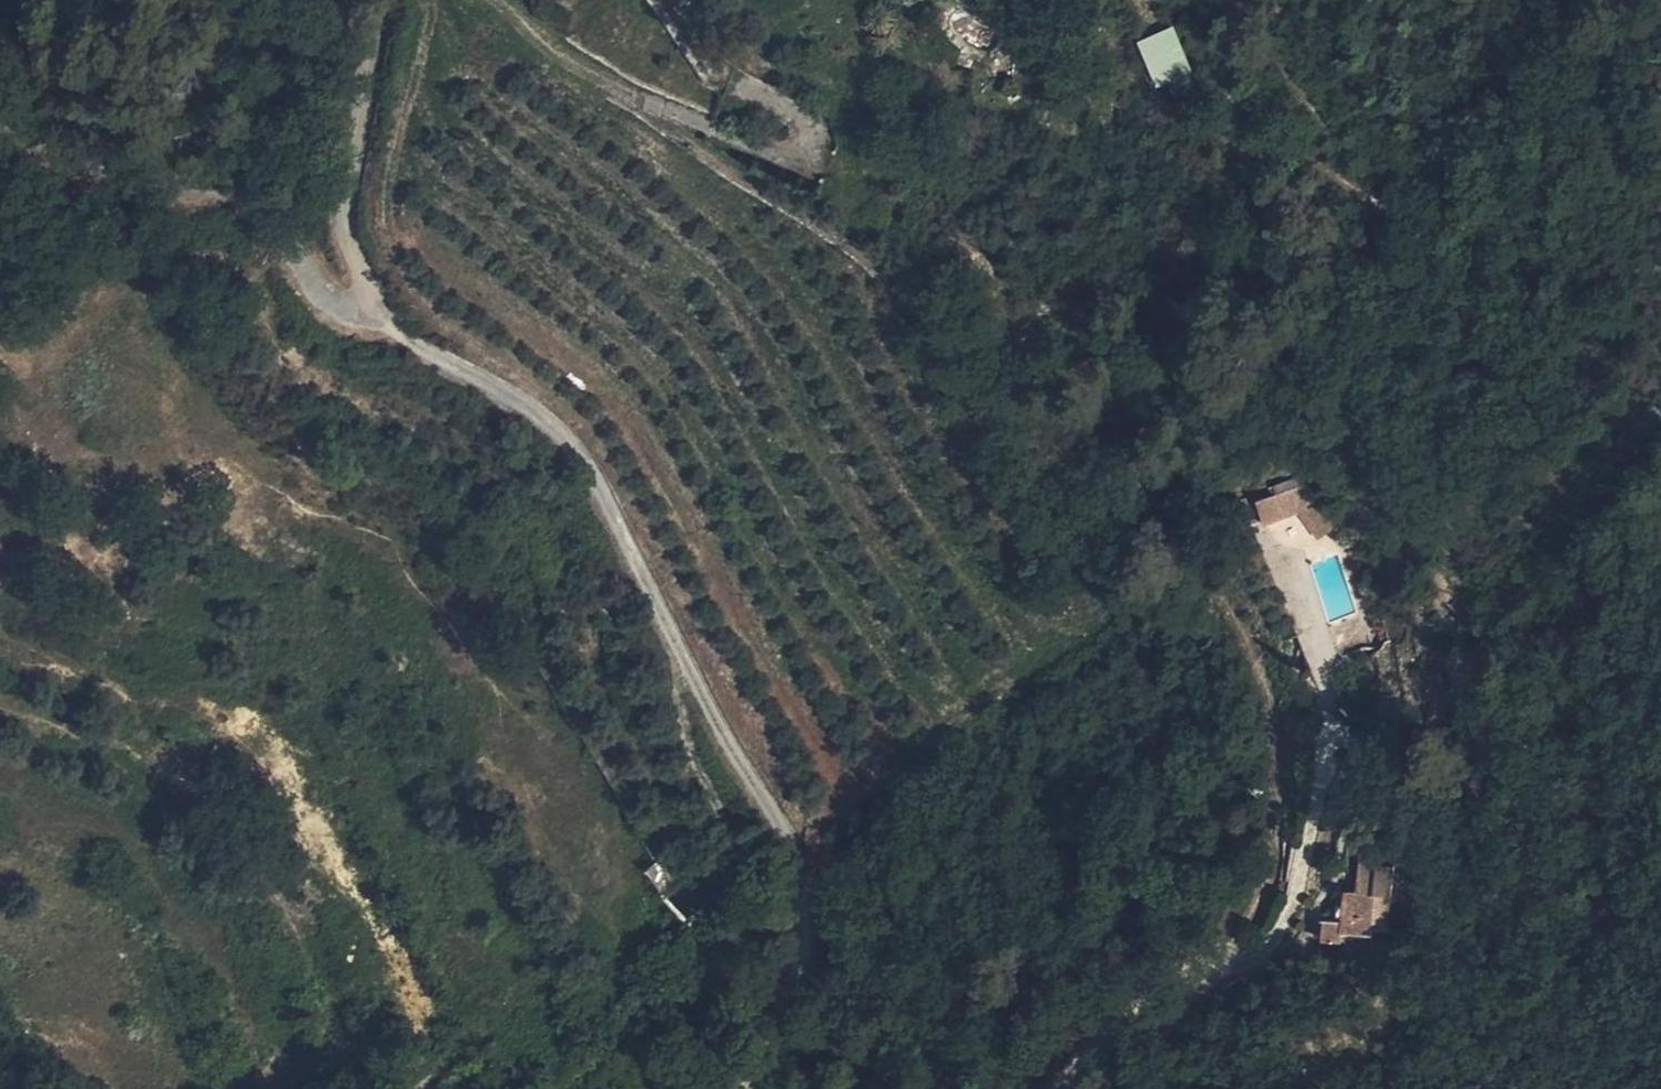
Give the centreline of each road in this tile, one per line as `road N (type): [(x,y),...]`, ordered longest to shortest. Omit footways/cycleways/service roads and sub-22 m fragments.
road 1 (residential): [(371,289),(408,335),(511,387),(591,457),(699,680),(815,890),(794,1030),(748,1088)]
road 2 (unclassified): [(371,289),(366,302),(347,309),(324,295),(282,226),(250,202),(91,171),(0,139)]
road 3 (unclassified): [(350,0),(371,34),(352,234),(371,289)]

